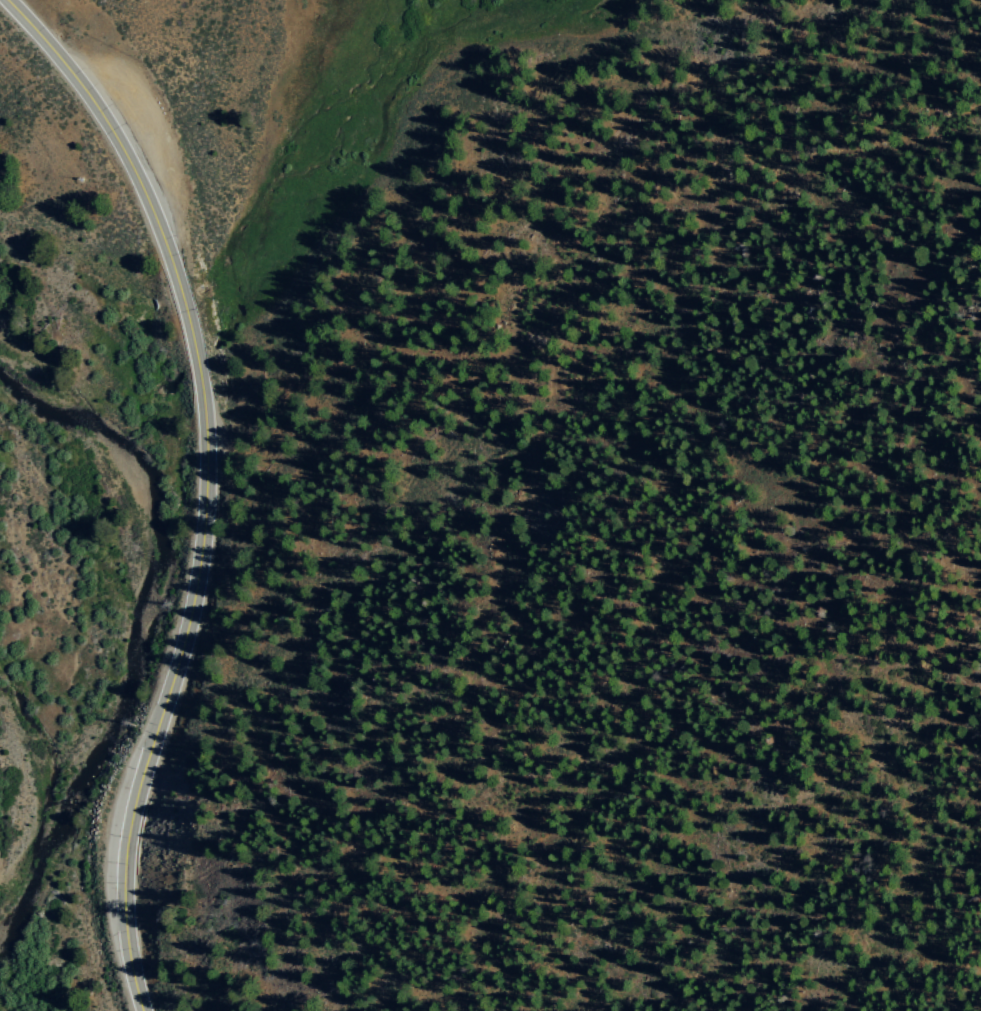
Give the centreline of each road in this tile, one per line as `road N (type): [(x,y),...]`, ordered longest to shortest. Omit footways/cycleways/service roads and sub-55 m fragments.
road 1 (primary): [(141,1010),(123,933),(125,838),(196,589),(208,465),(201,367),(173,266),(130,162),(7,0)]

